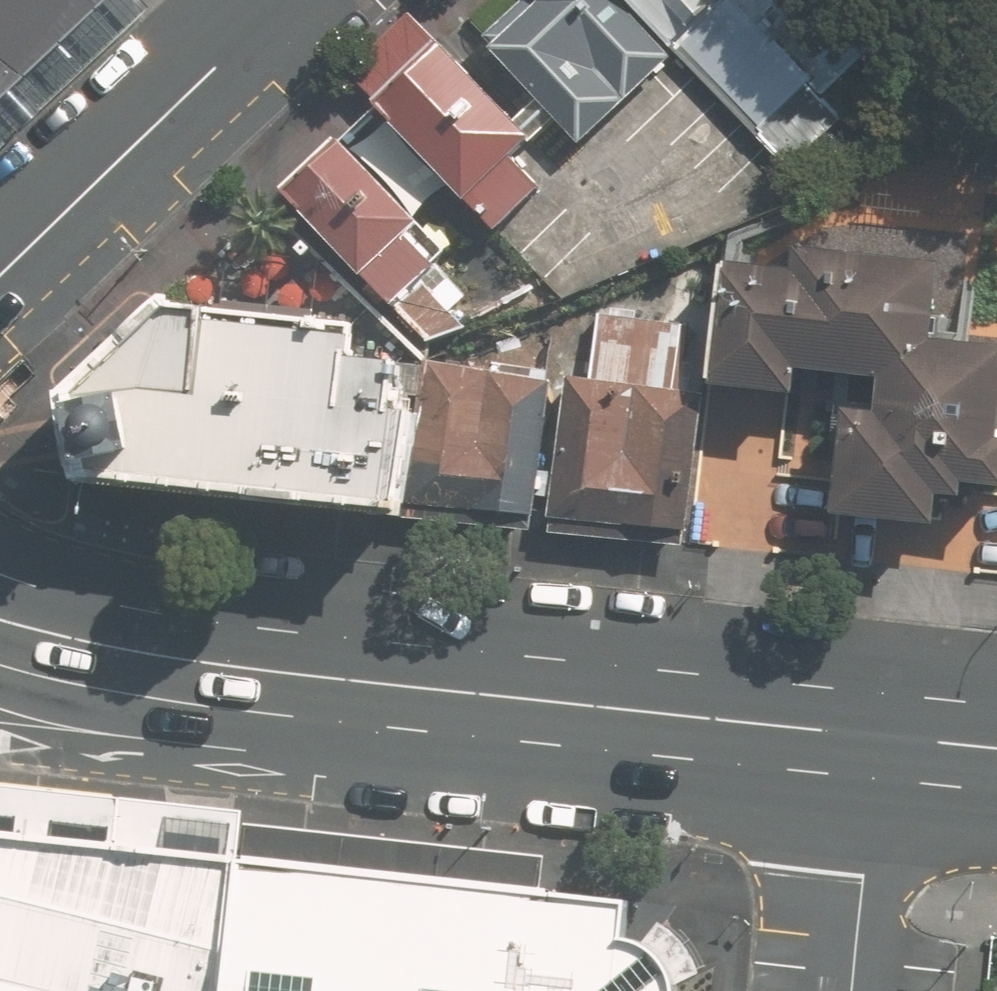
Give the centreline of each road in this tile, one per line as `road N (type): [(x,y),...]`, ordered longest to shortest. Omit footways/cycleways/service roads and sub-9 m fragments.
road 1 (secondary): [(178,658),(875,734)]
road 2 (residential): [(286,0),(0,274)]
road 3 (residential): [(849,990),(875,734)]
road 4 (secondary): [(178,658),(0,708)]
road 5 (secondary): [(0,617),(178,658)]
road 6 (secondary): [(875,734),(996,745)]

